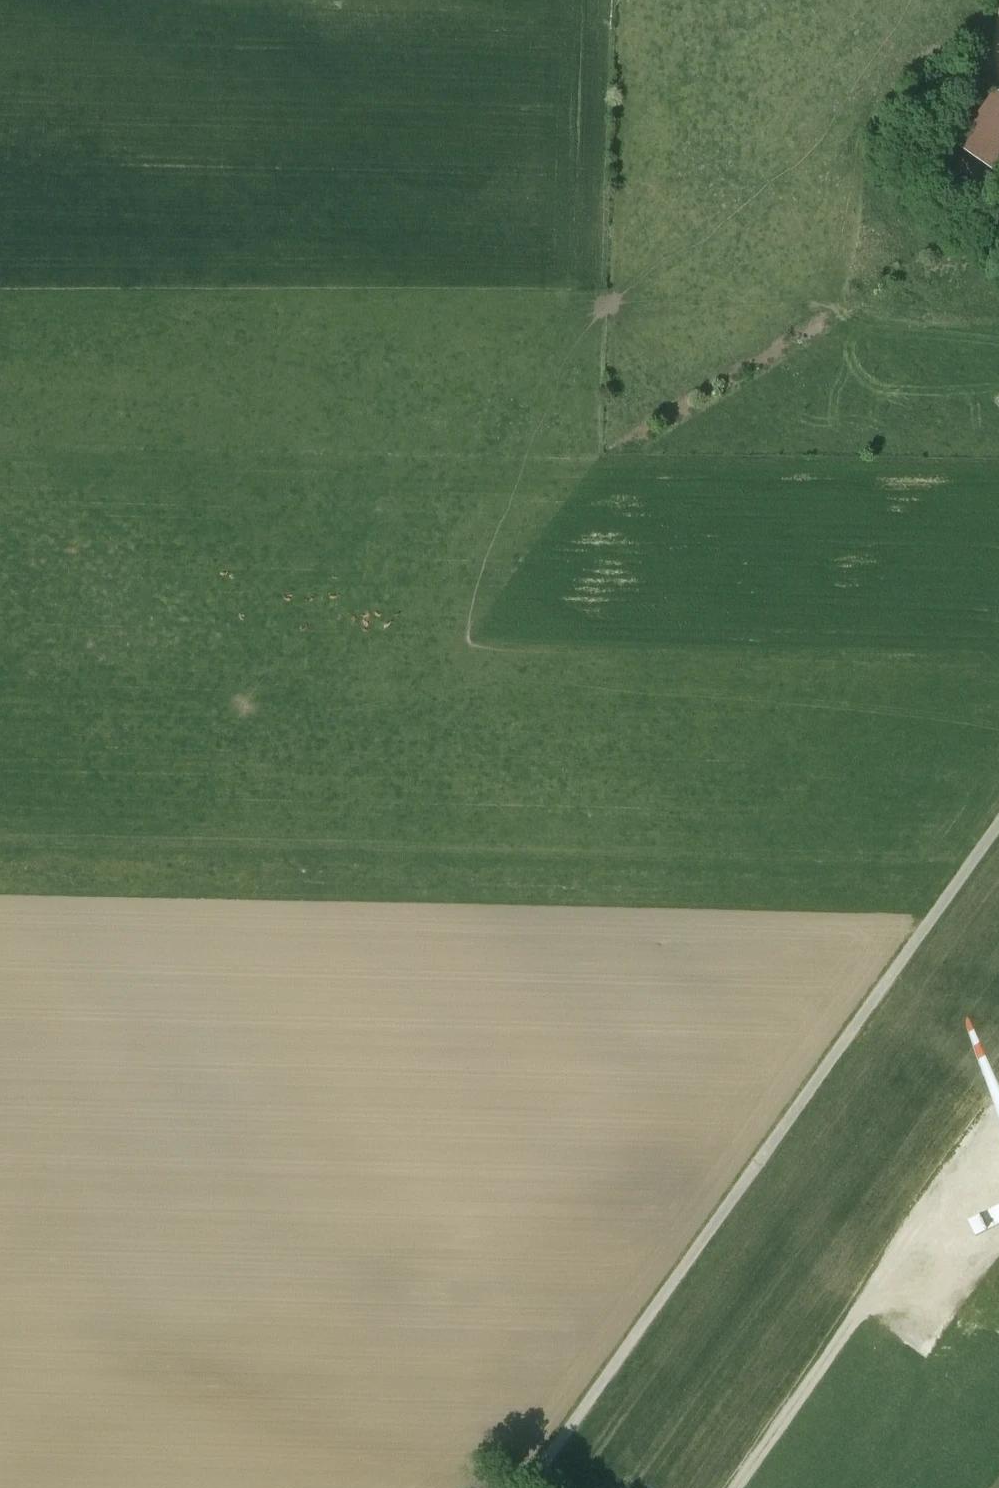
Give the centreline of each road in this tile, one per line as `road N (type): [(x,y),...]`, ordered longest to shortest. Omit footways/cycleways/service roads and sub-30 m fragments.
road 1 (track): [(998,823),(528,1487)]
road 2 (track): [(738,1487),(990,1114)]

